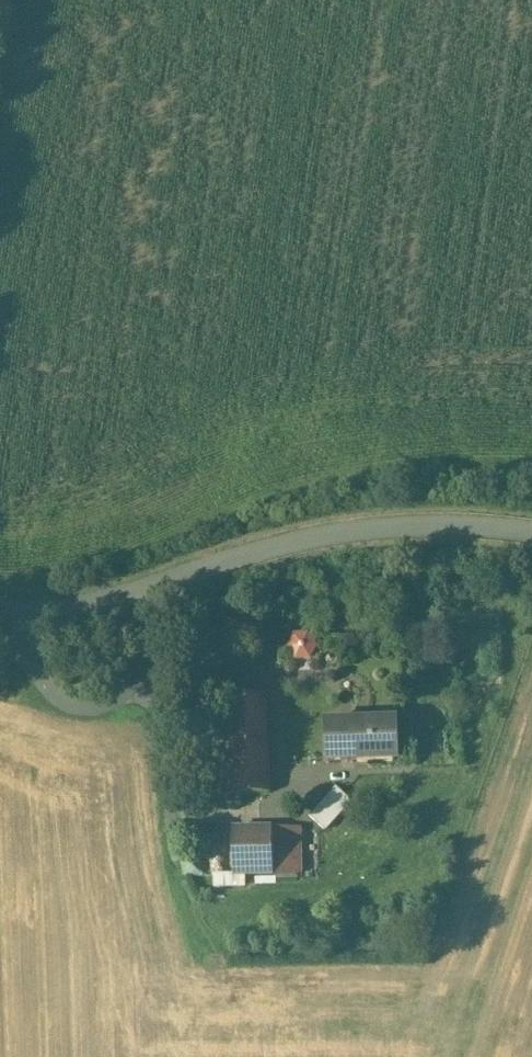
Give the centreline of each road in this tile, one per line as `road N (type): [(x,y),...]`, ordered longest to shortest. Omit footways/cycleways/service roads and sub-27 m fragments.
road 1 (unclassified): [(0,613),(86,605),(274,549),(358,534),(464,530),(531,538)]

